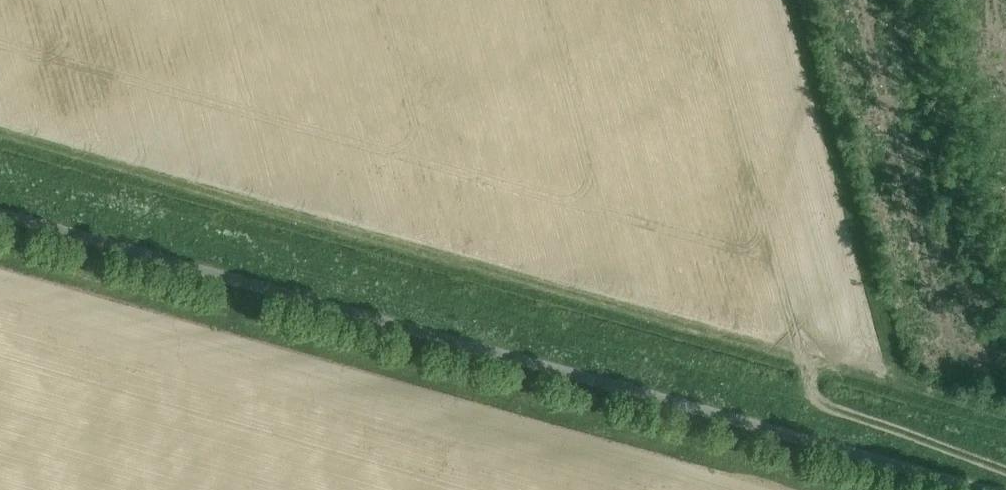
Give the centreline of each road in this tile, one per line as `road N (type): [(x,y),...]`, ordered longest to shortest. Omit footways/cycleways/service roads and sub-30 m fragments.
road 1 (unclassified): [(981,489),(0,215)]

